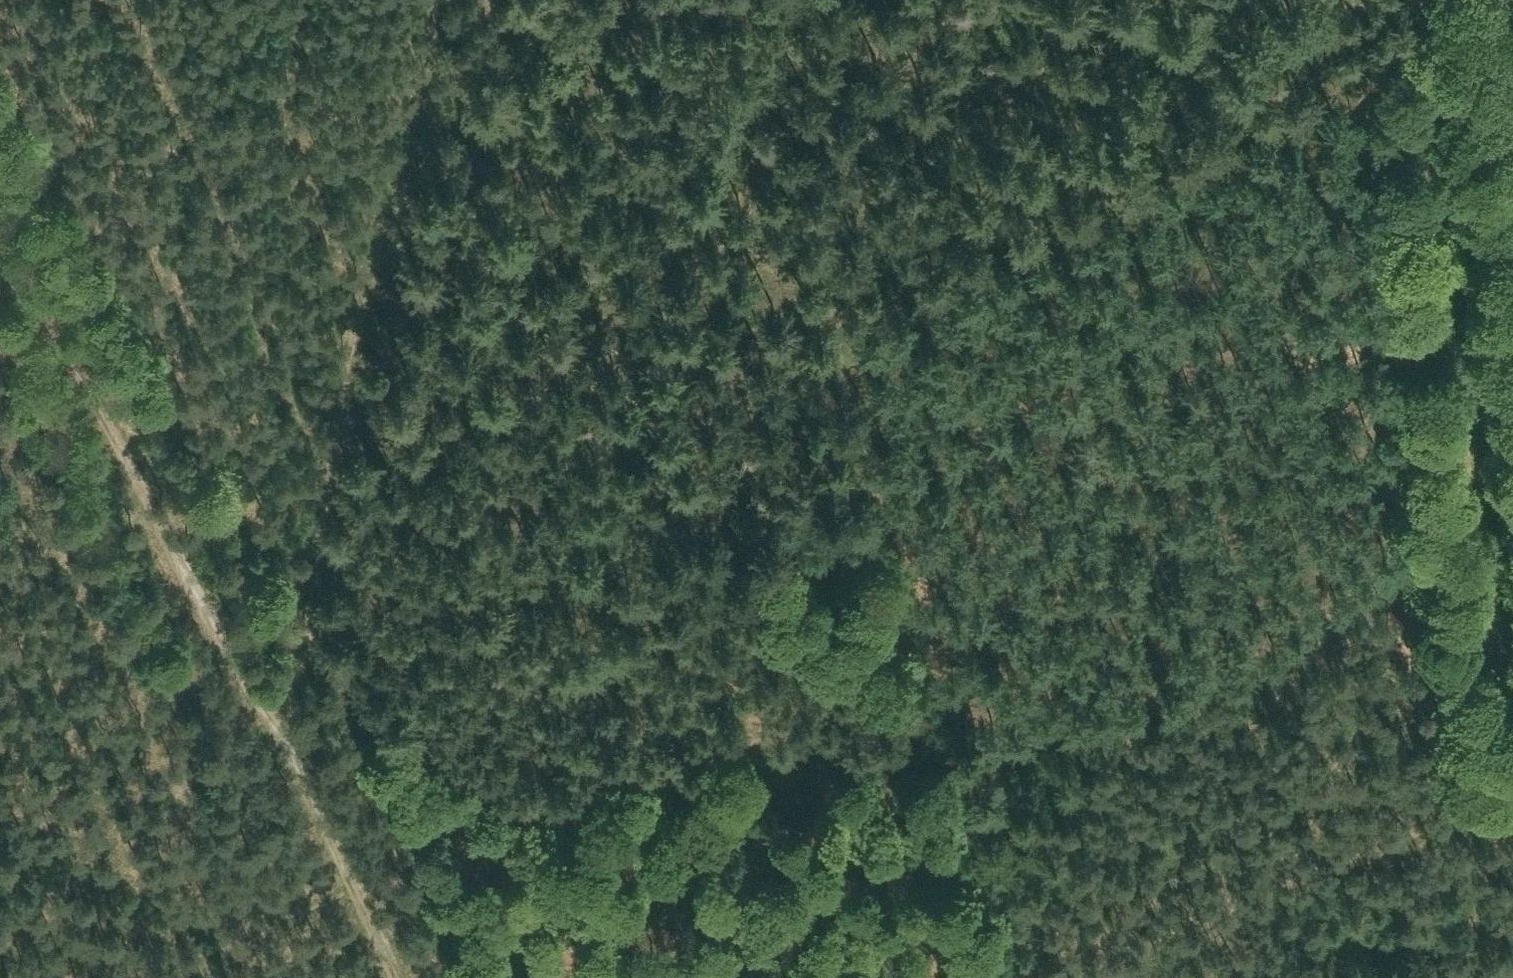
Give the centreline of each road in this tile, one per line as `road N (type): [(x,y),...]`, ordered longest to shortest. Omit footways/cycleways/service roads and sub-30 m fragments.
road 1 (track): [(0,231),(409,977)]
road 2 (track): [(1512,786),(1094,977)]
road 3 (tertiary): [(1512,172),(1484,0)]
road 4 (track): [(158,516),(0,587)]

